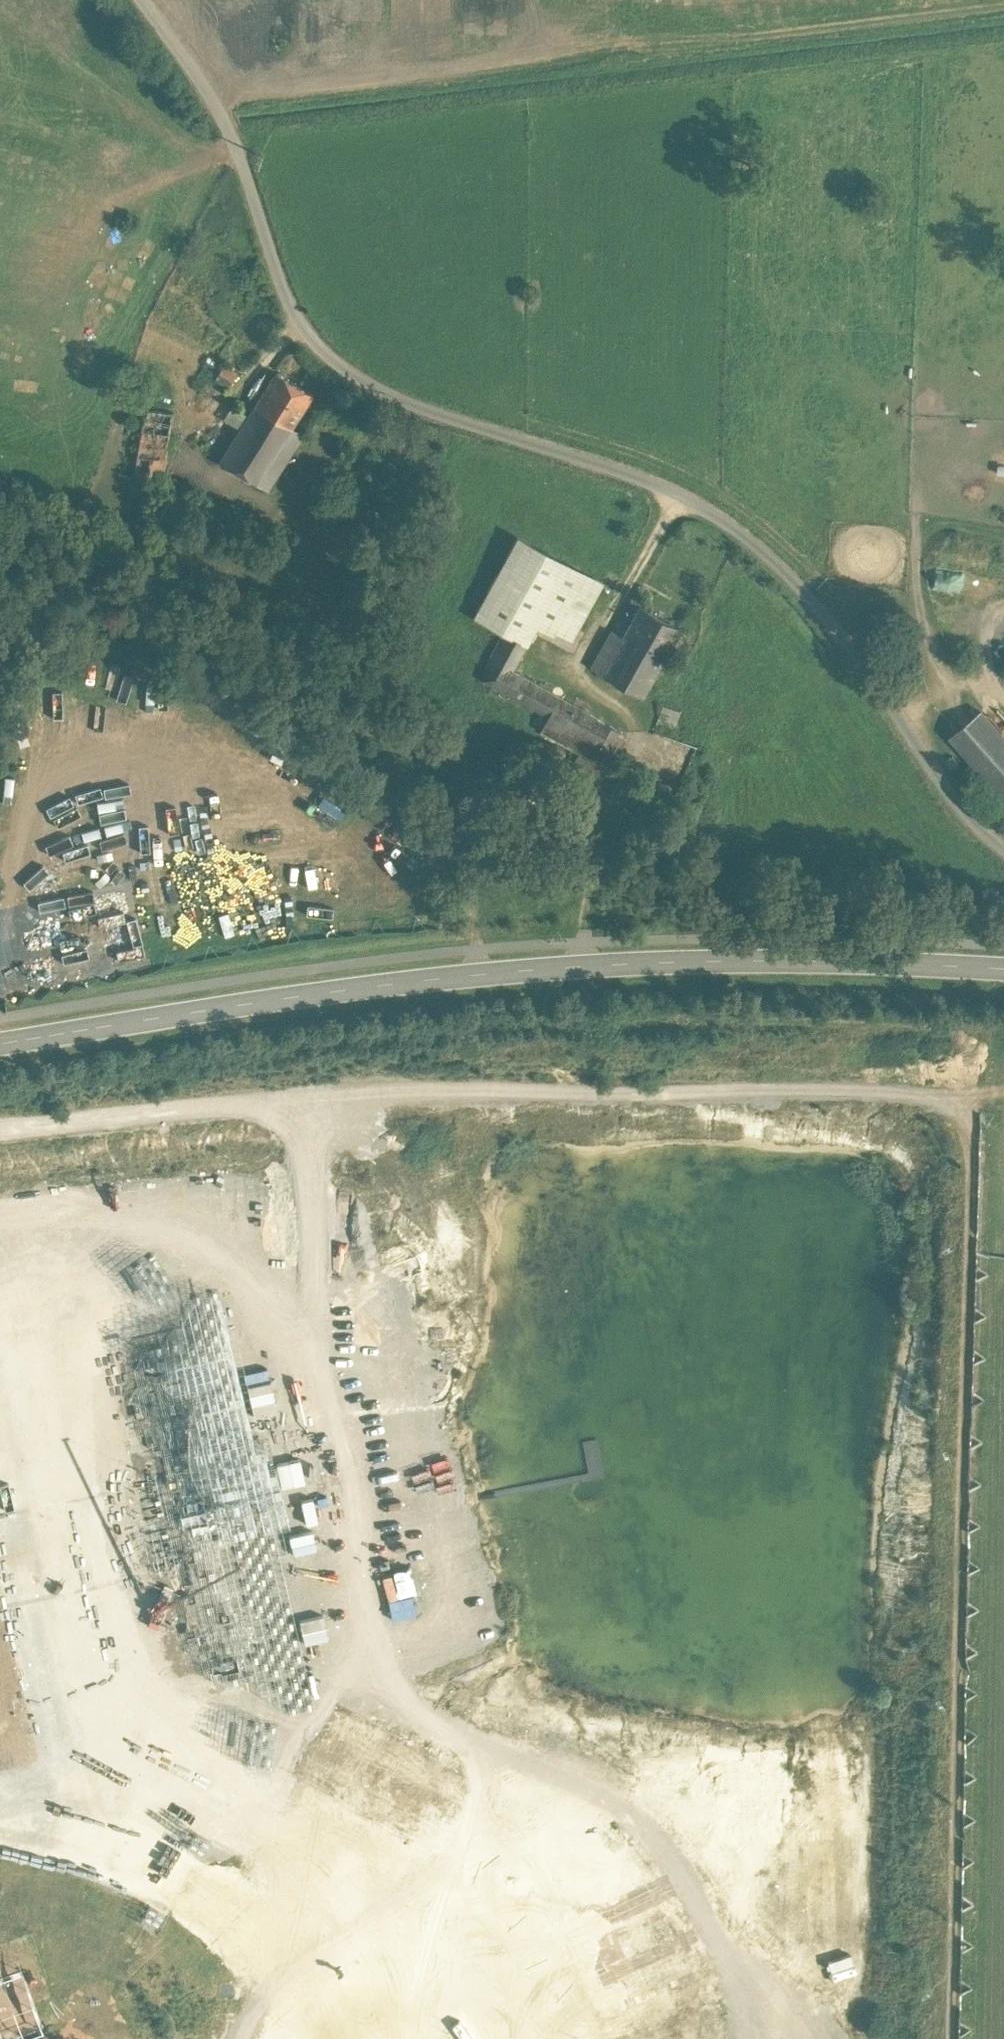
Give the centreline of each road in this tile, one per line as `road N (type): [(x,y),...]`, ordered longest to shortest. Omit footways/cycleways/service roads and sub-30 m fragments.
road 1 (track): [(147,0),(229,121),(317,343),(379,388),(431,412),(634,474),(753,540),(849,641),(940,781),(1003,850)]
road 2 (tertiary): [(0,1043),(553,969),(800,962),(1003,971)]

